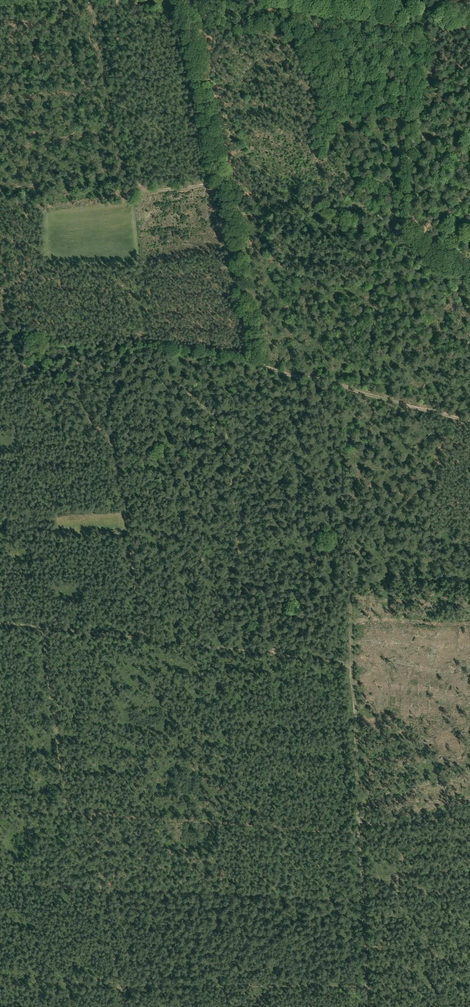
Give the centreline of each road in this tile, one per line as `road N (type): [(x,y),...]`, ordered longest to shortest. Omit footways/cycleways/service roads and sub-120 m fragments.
road 1 (track): [(188,0),(258,363),(469,420)]
road 2 (track): [(469,26),(296,0)]

